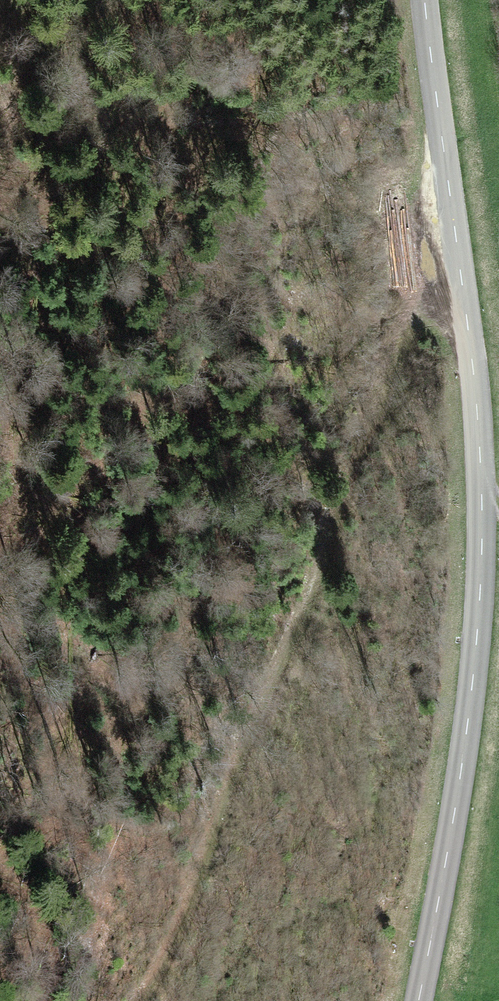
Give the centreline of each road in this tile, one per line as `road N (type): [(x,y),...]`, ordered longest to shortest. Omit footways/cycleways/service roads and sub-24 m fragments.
road 1 (secondary): [(419,1000),(465,768),(481,575),(475,392),(426,0)]
road 2 (track): [(139,1000),(288,689),(389,325),(457,238)]

